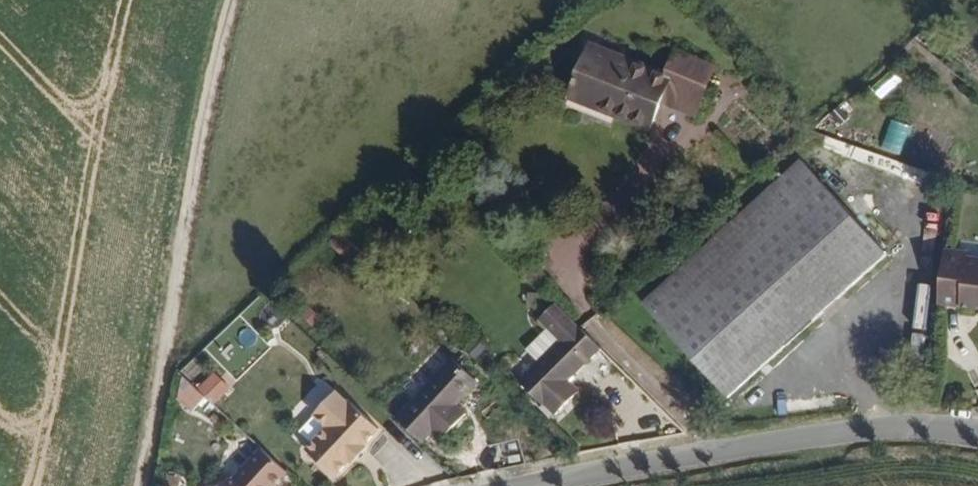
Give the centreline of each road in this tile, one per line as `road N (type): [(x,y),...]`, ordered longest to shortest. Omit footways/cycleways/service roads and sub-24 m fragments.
road 1 (track): [(141,485),(201,124),(233,0)]
road 2 (unclassified): [(977,435),(905,427),(790,439),(547,485)]

